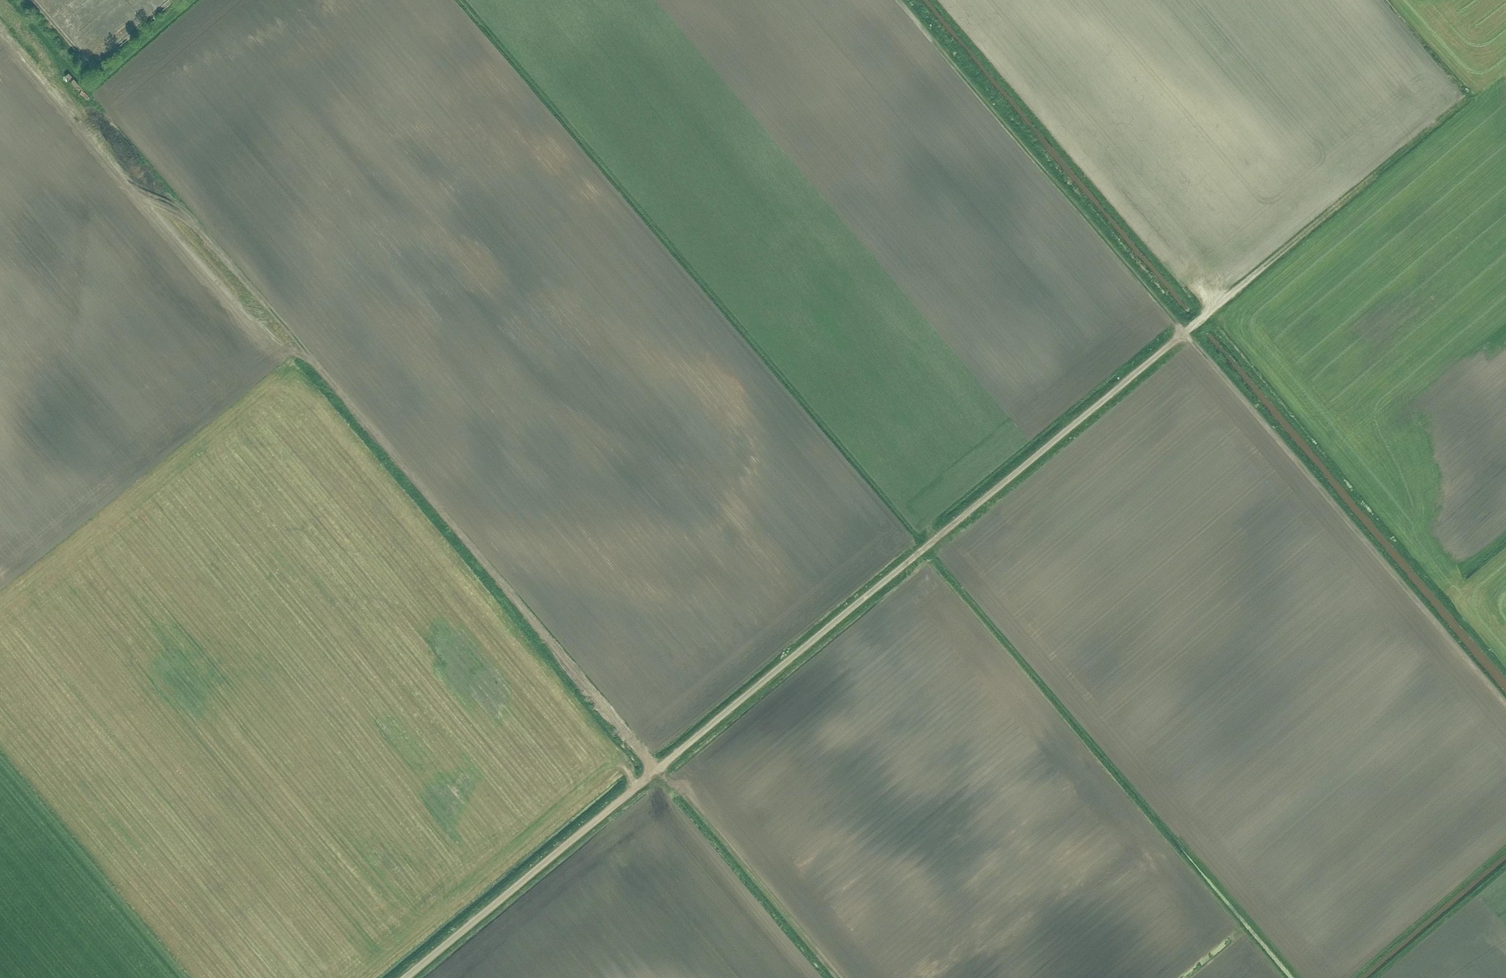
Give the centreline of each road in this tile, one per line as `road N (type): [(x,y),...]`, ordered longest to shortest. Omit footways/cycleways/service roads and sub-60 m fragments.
road 1 (unclassified): [(403,977),(1474,95)]

